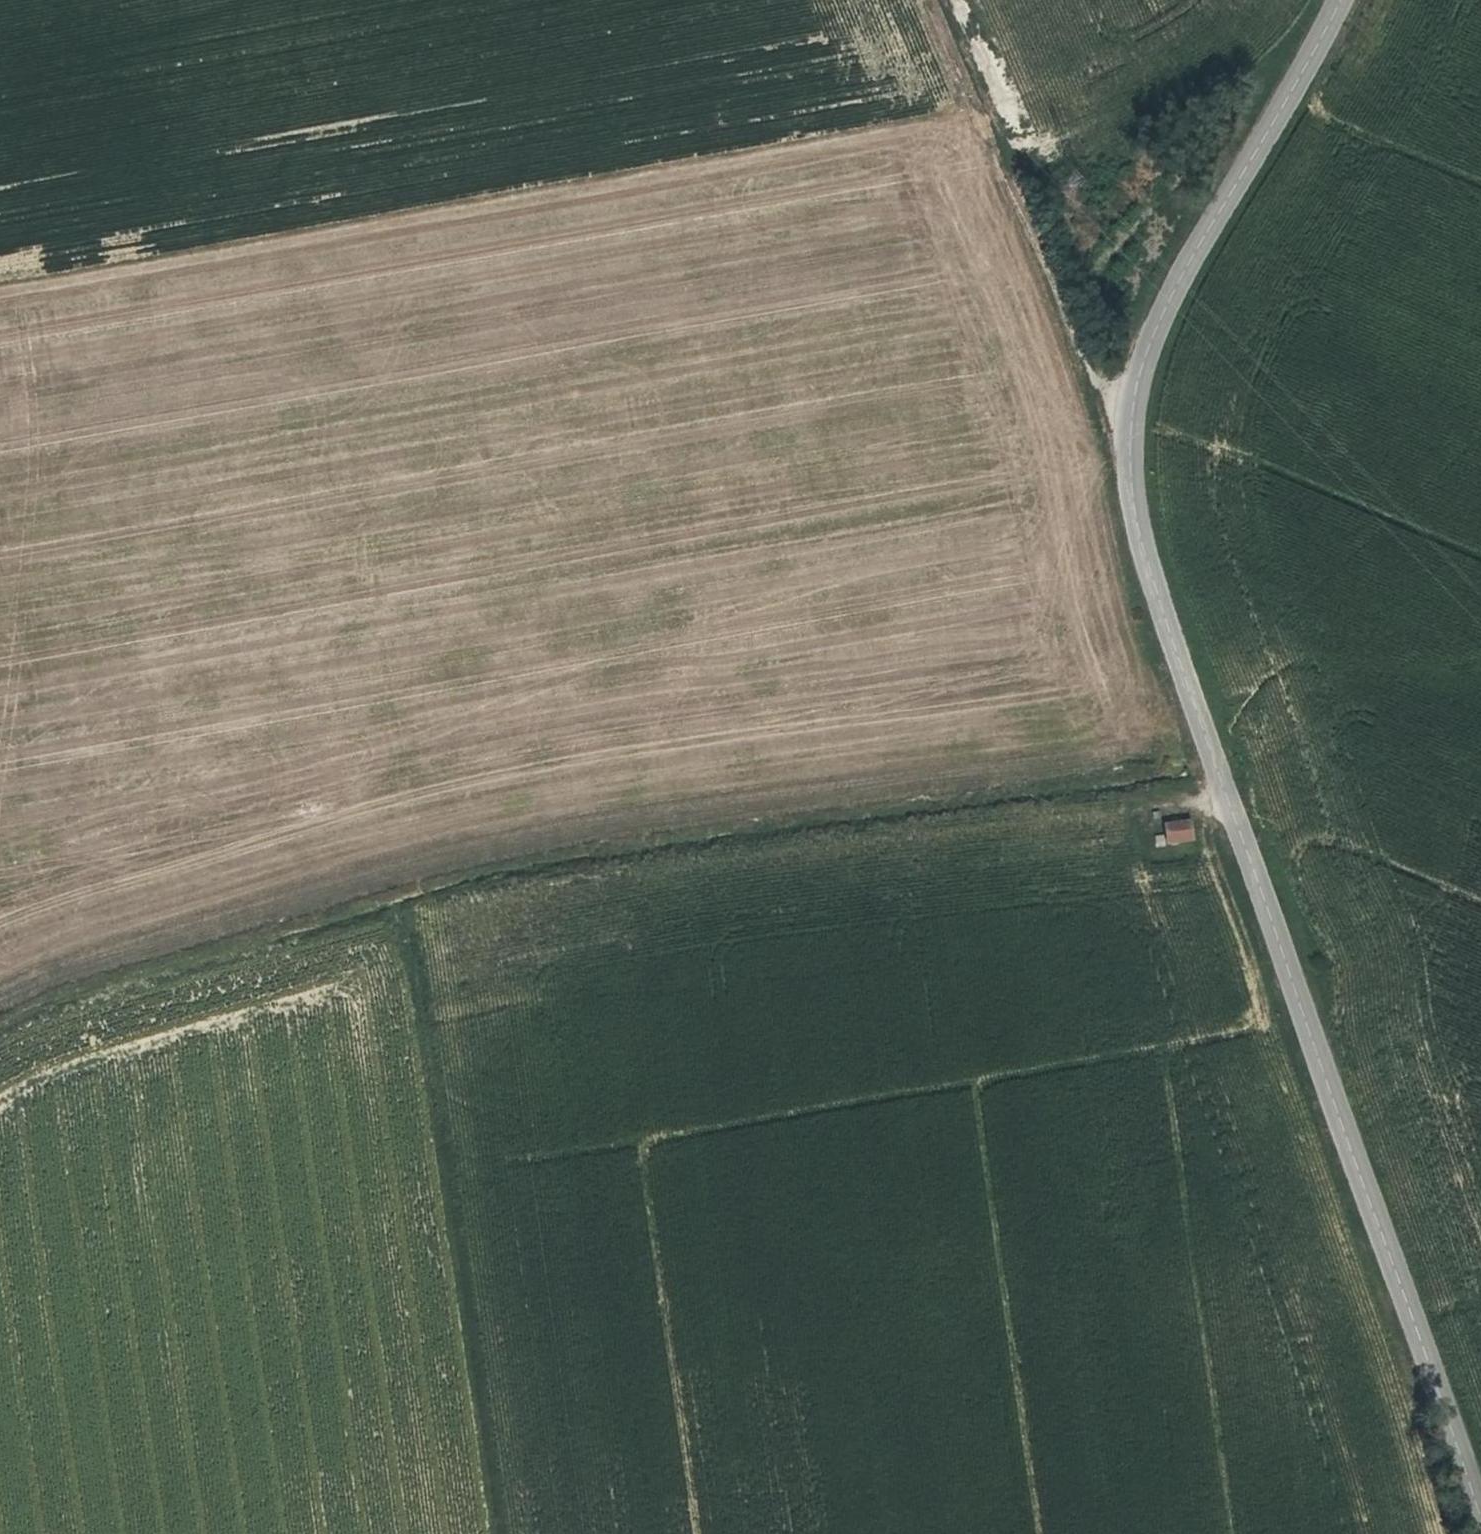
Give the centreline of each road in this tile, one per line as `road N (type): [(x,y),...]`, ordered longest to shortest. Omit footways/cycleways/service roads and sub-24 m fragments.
road 1 (unclassified): [(1480,1515),(1187,687),(1134,514),(1129,444),(1161,312),(1344,0)]

